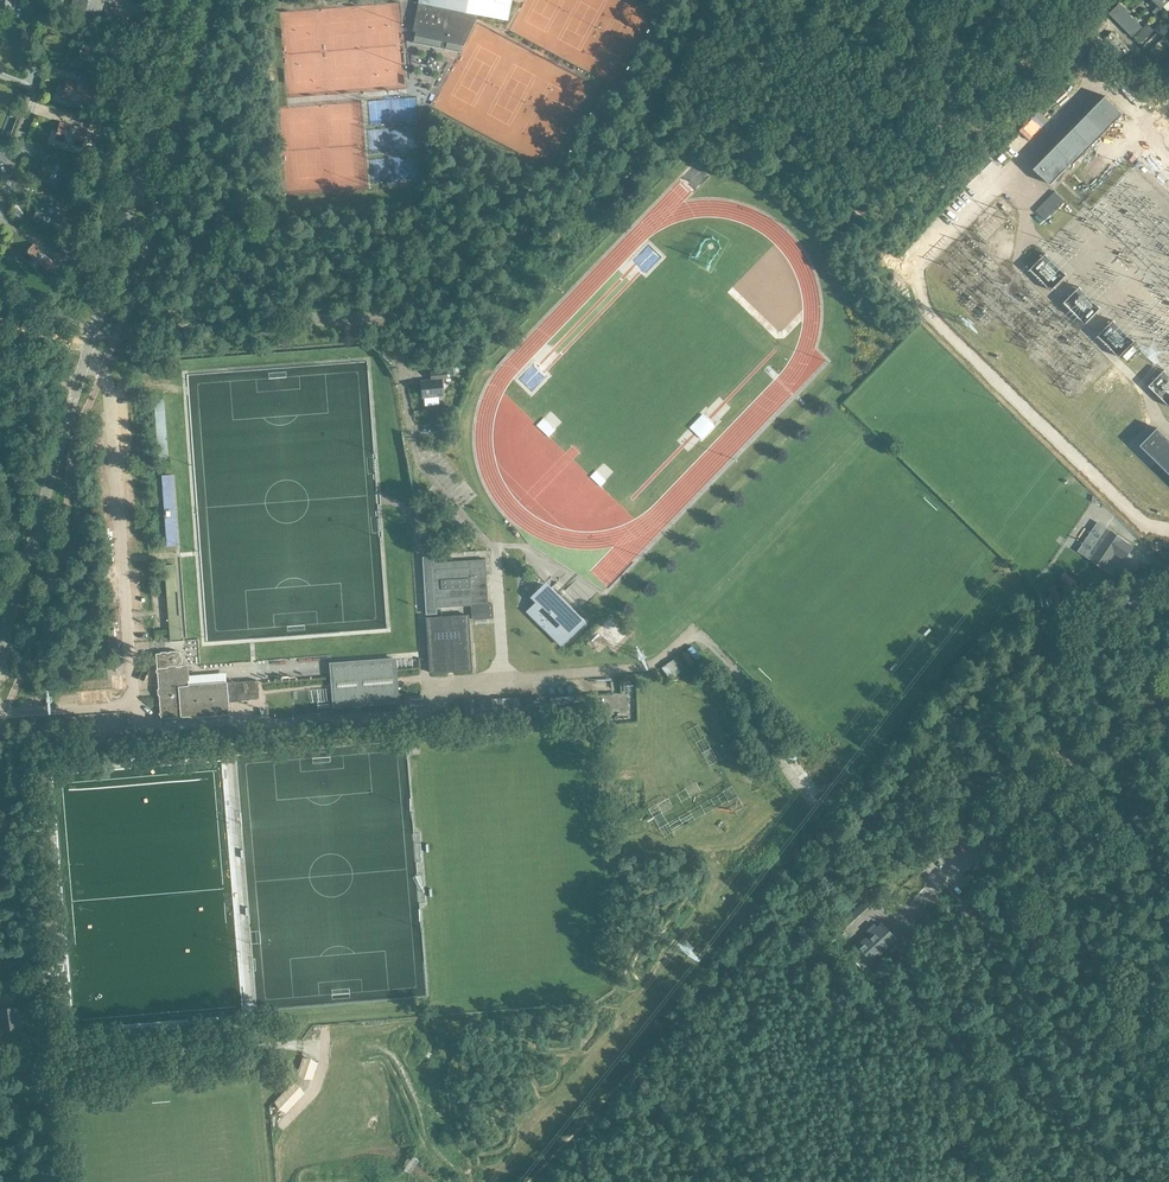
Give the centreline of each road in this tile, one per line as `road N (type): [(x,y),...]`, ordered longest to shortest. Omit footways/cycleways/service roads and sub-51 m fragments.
road 1 (unclassified): [(0,650),(188,0)]
road 2 (track): [(626,670),(654,666),(698,630),(708,630),(738,668),(795,803),(756,856)]
road 3 (unclassified): [(933,886),(1168,690)]

